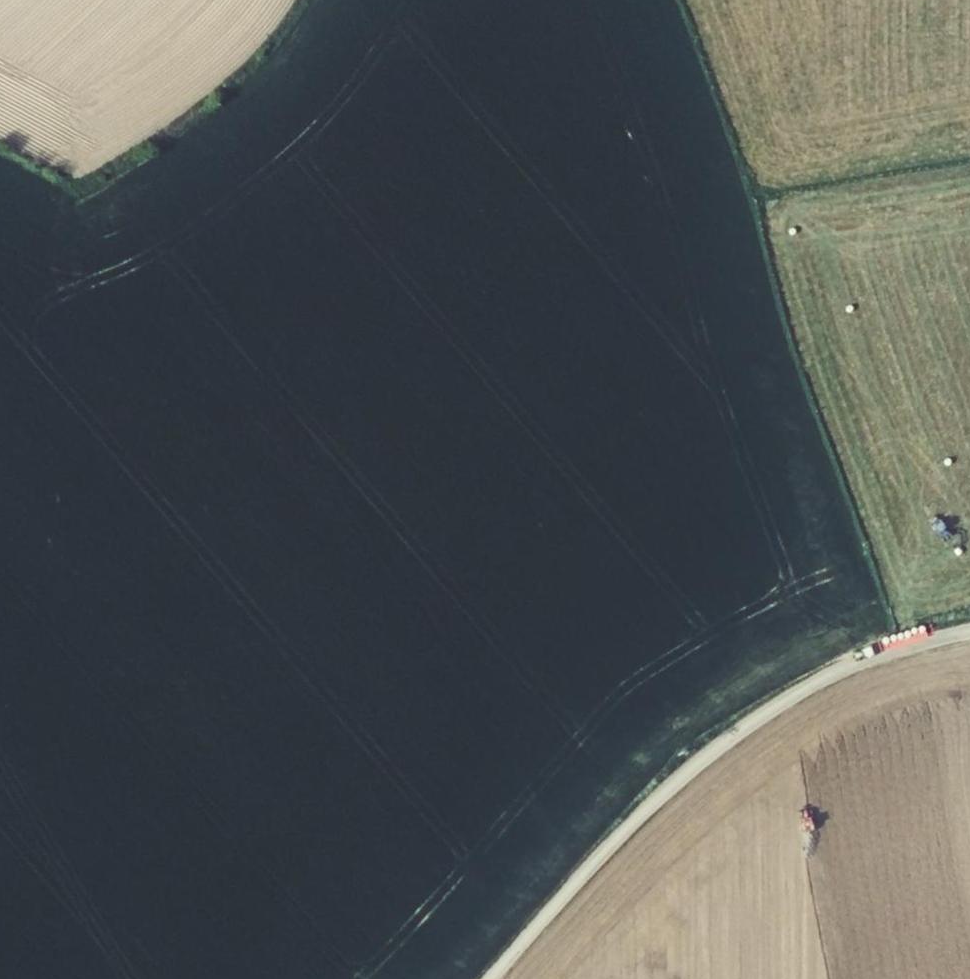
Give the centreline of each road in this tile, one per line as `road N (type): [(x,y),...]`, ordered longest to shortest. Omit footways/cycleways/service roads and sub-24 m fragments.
road 1 (unclassified): [(969,631),(858,662),(737,732),(616,838),(490,978)]

